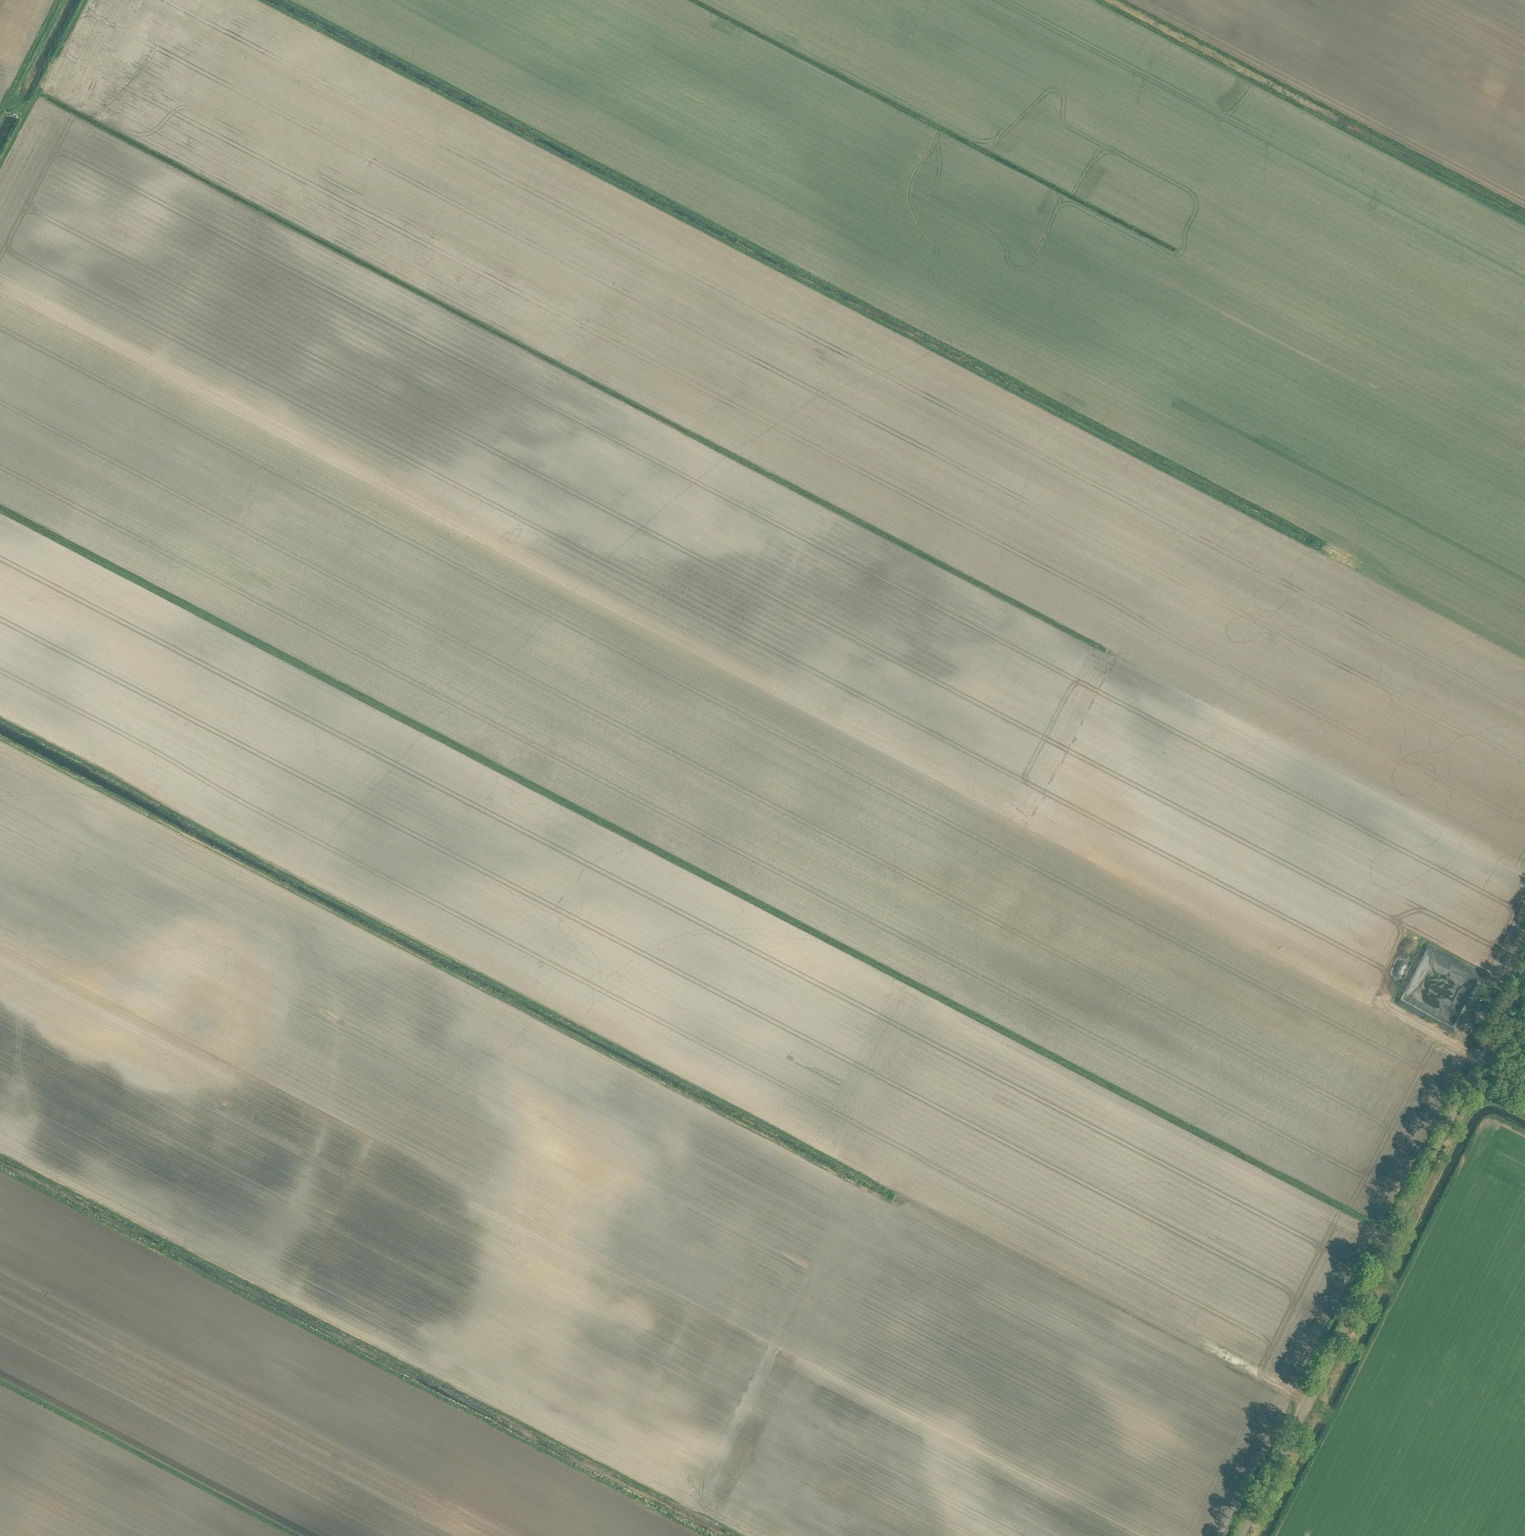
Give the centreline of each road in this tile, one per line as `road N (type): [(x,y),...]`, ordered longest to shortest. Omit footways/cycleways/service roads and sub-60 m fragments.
road 1 (unclassified): [(1240,1535),(1524,971)]

